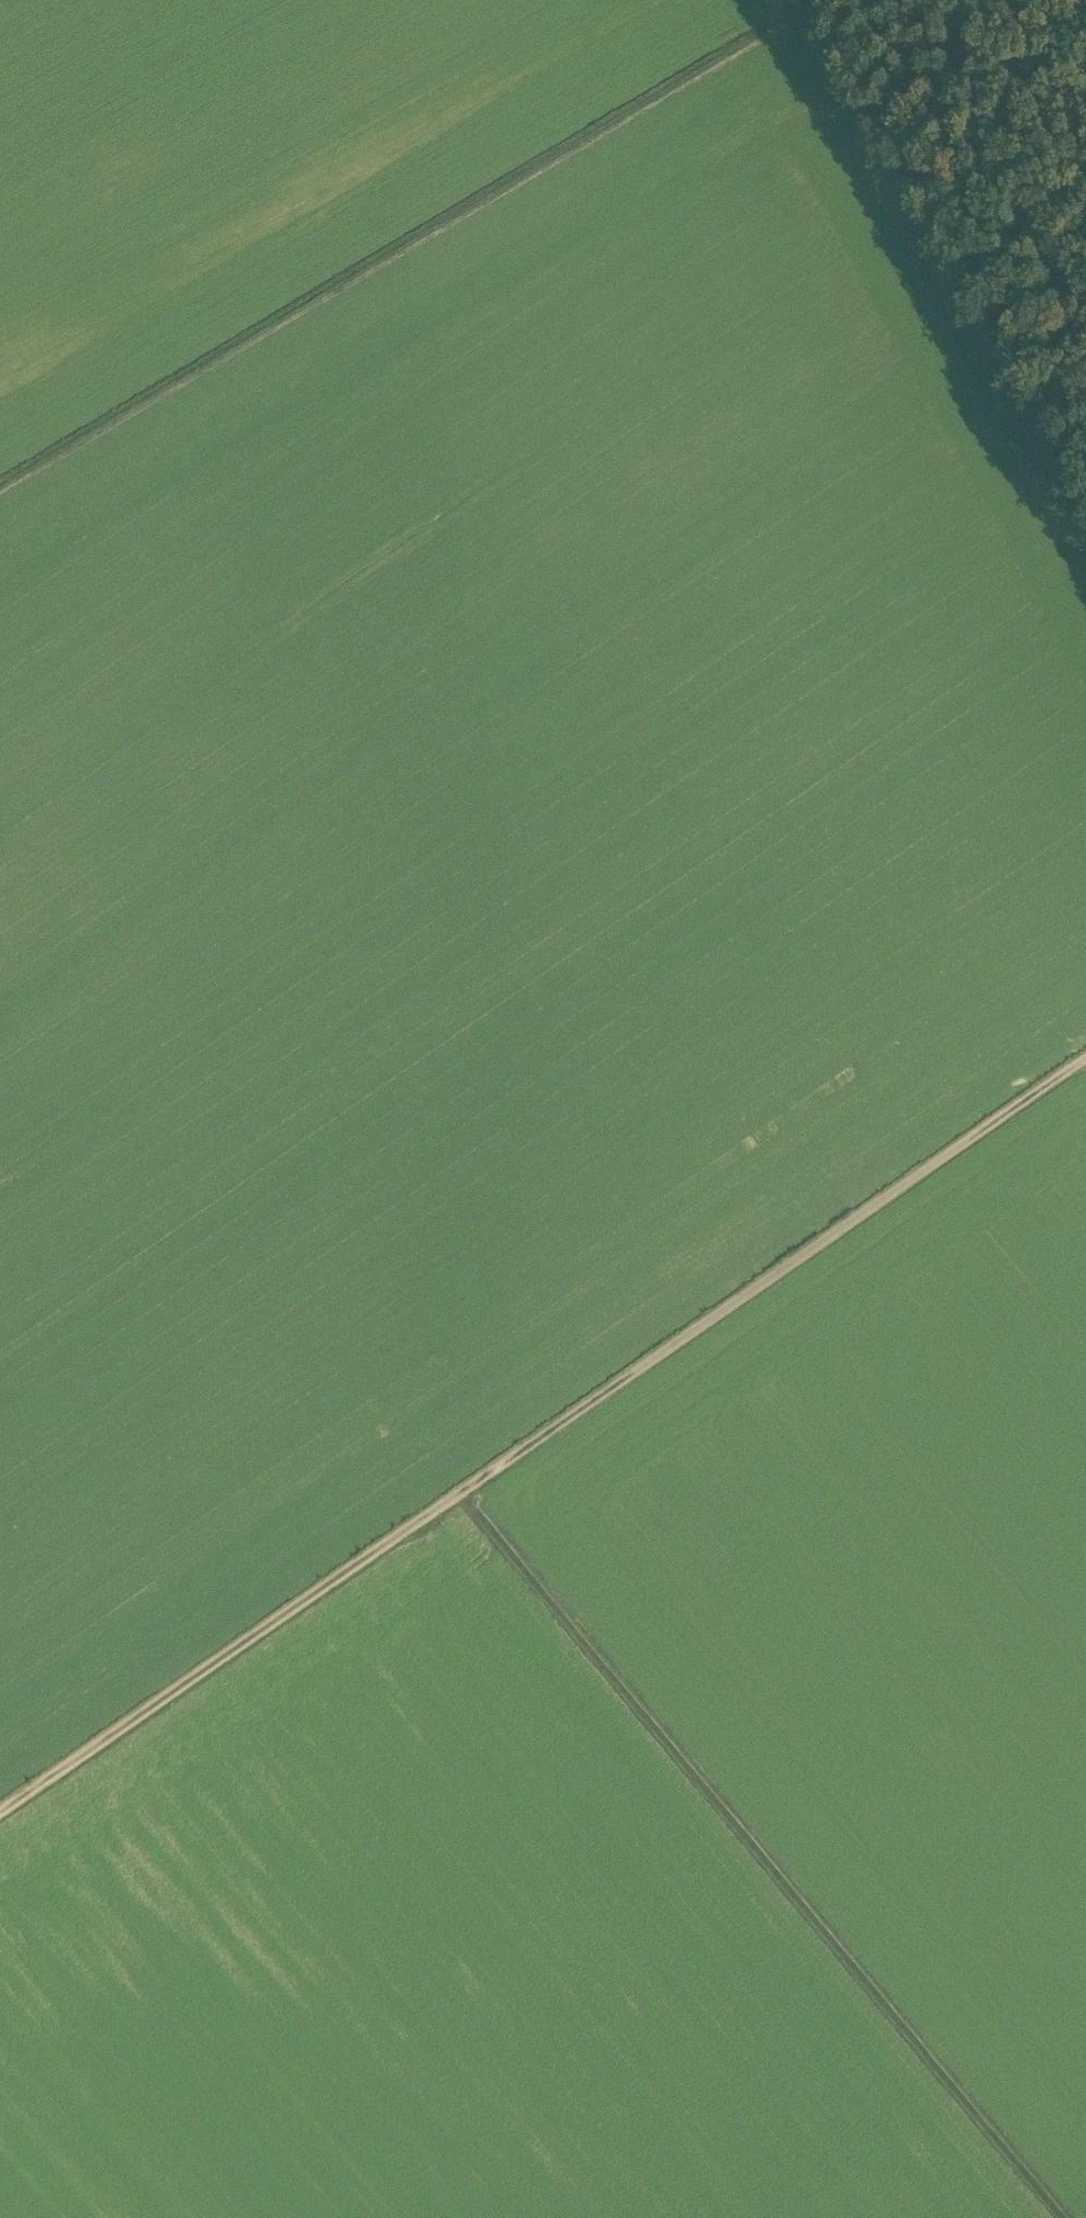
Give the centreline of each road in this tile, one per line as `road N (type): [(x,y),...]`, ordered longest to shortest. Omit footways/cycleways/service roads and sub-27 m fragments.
road 1 (track): [(1085,1060),(0,1818)]
road 2 (track): [(0,487),(819,0)]
road 3 (track): [(1066,2217),(459,1496)]

